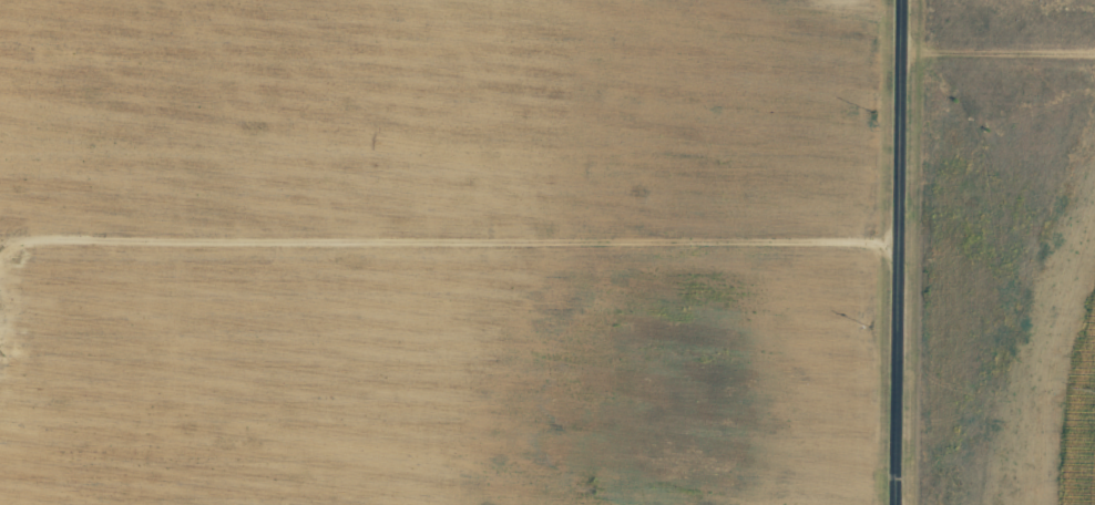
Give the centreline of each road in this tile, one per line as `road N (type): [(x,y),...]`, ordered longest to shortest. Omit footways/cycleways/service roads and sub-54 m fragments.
road 1 (tertiary): [(915,0),(912,504)]

